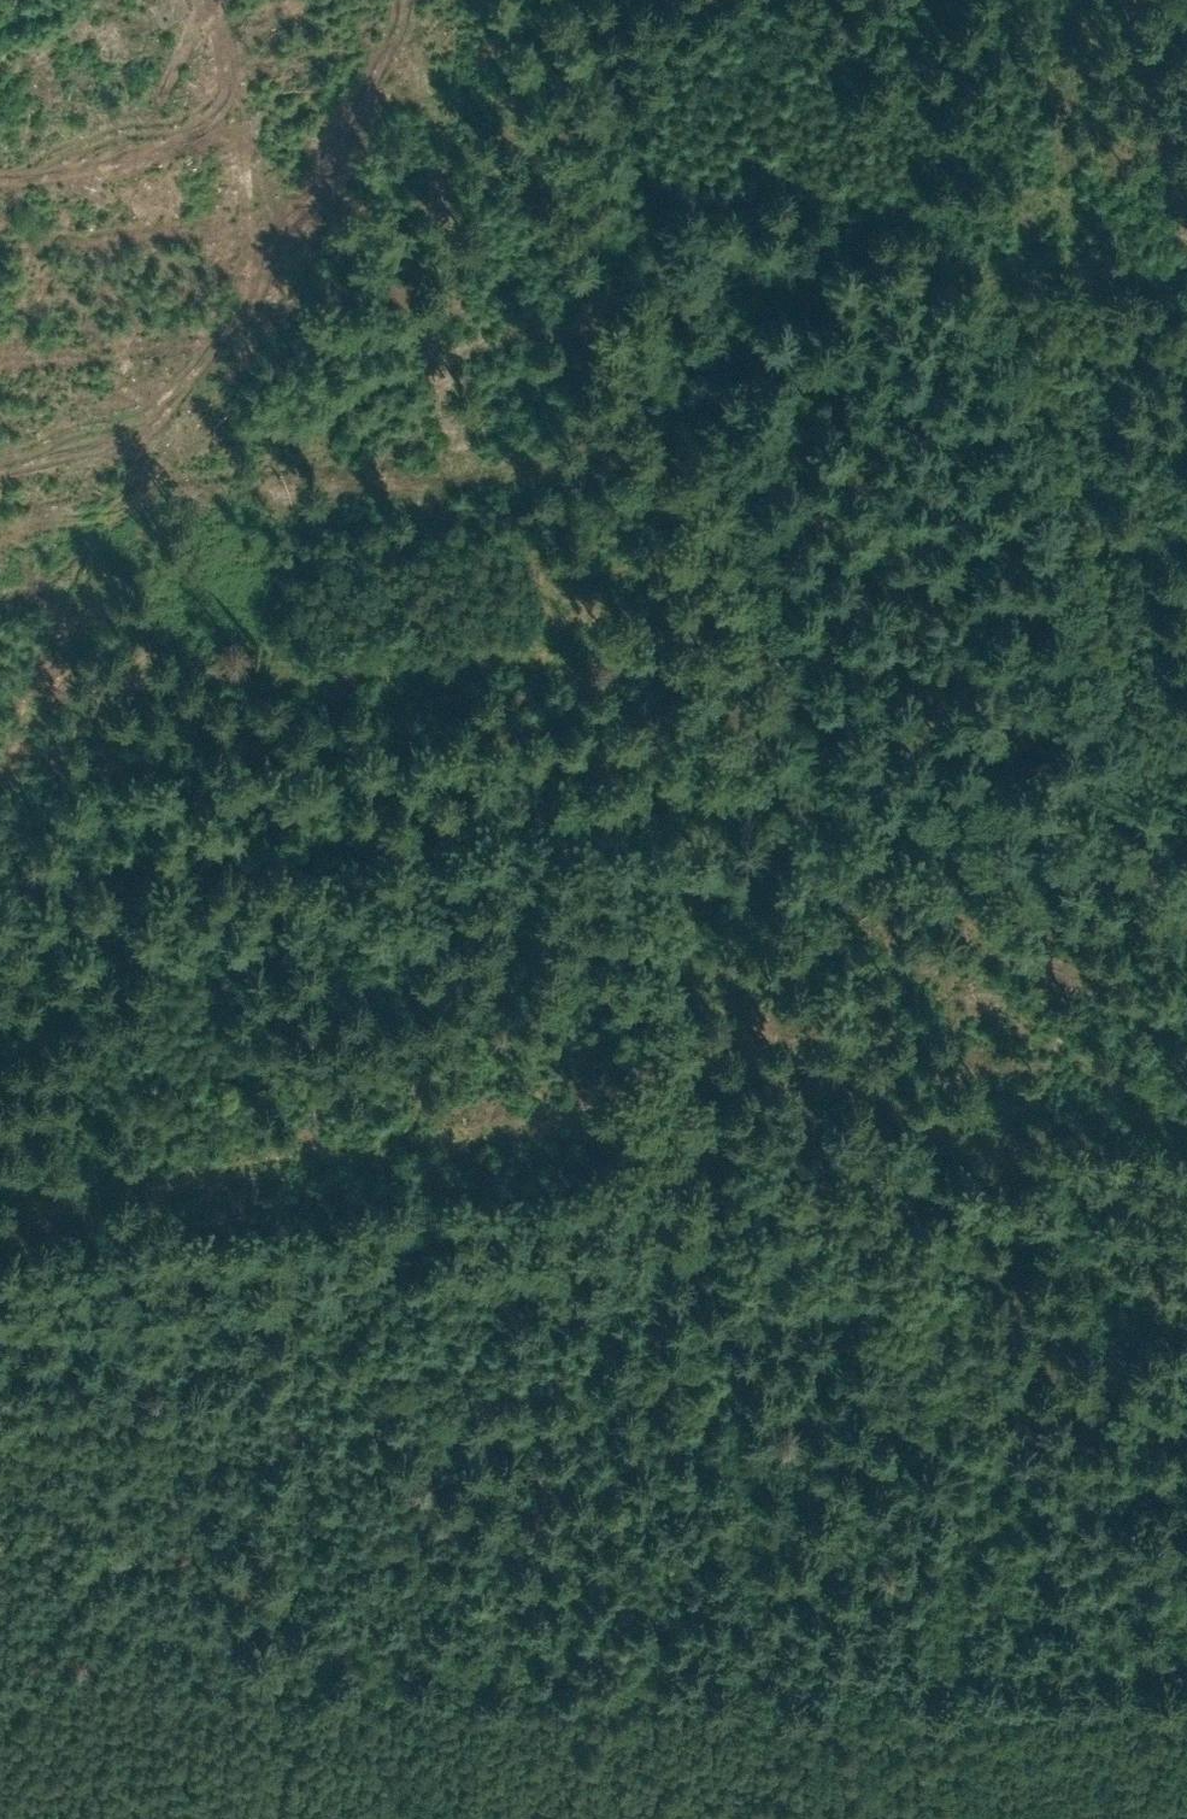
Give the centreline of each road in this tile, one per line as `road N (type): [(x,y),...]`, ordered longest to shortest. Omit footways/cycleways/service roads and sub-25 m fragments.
road 1 (track): [(574,0),(798,776),(0,874)]

